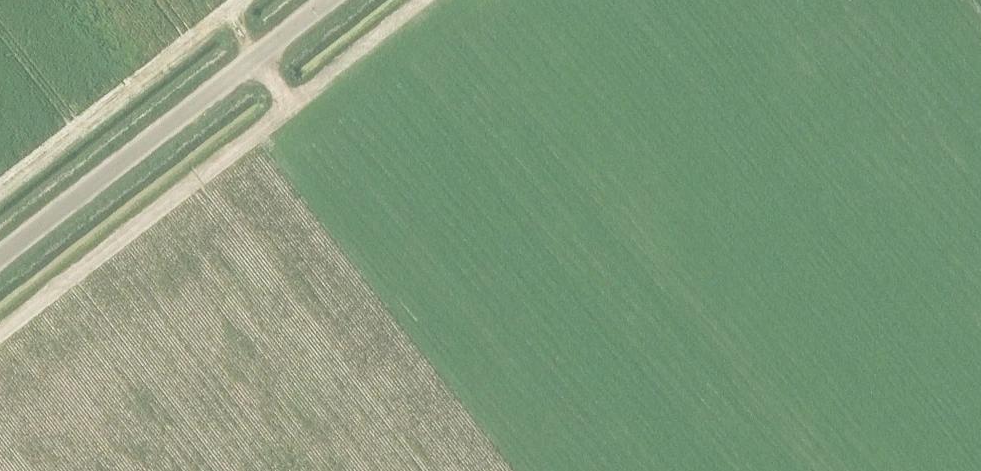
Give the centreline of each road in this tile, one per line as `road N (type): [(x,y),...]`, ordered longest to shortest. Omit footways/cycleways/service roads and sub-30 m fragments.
road 1 (tertiary): [(0,257),(329,0)]

